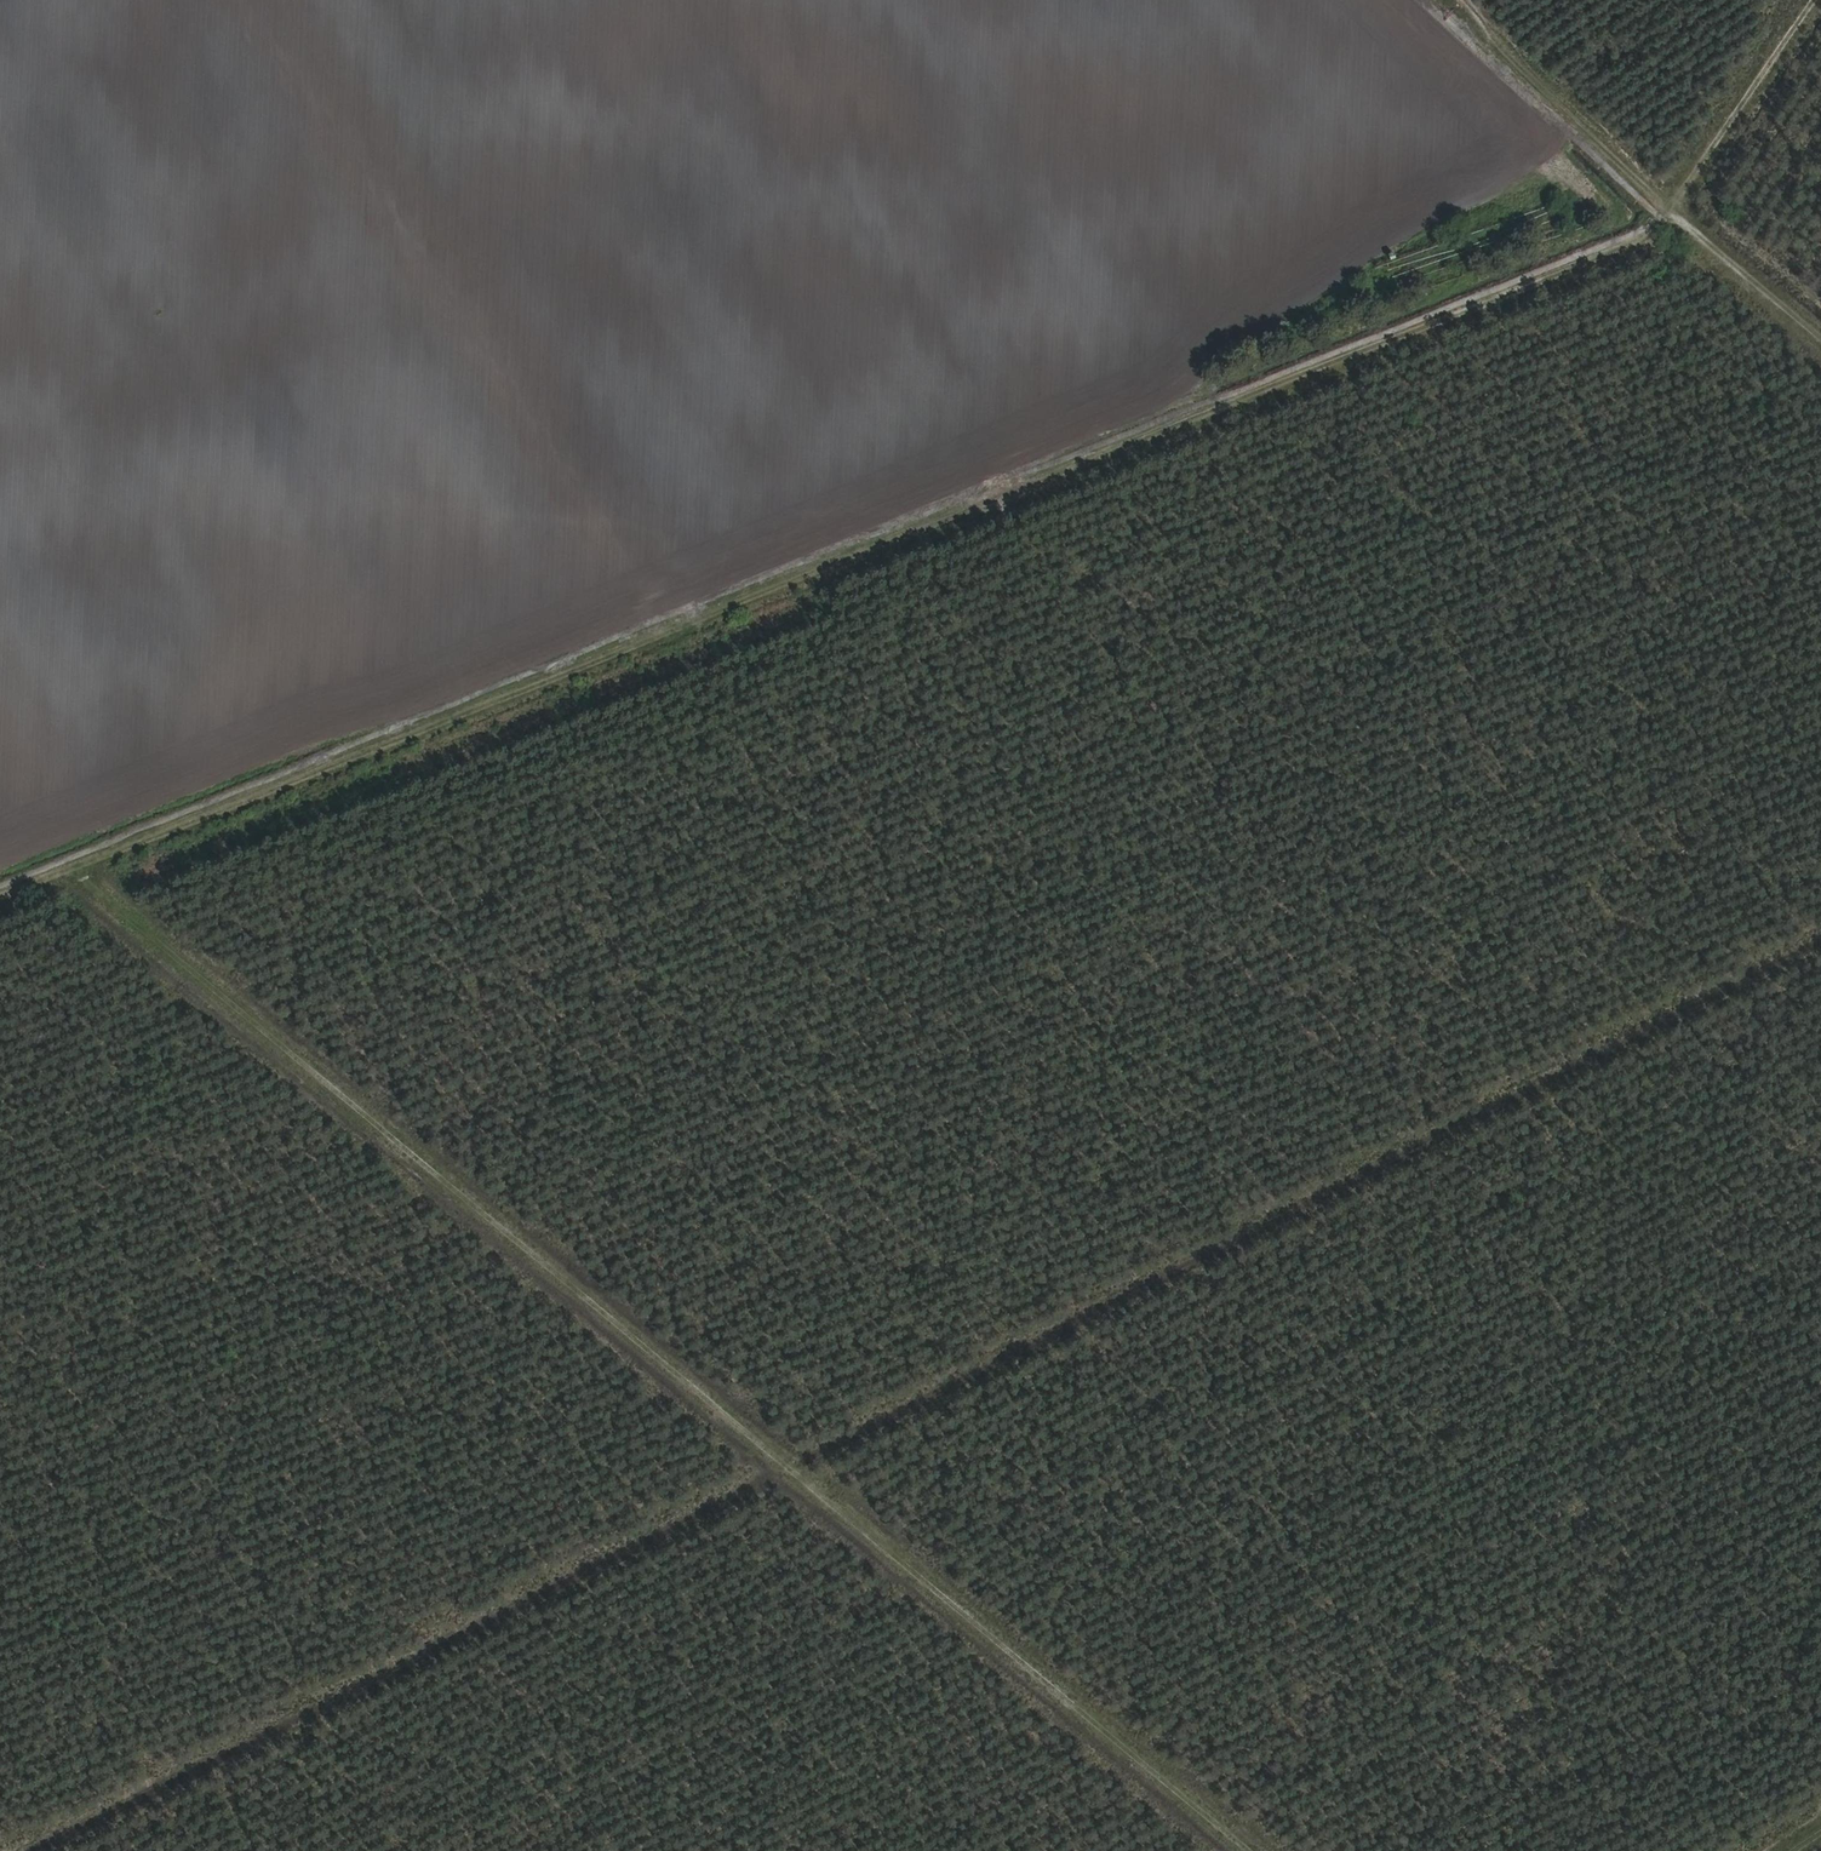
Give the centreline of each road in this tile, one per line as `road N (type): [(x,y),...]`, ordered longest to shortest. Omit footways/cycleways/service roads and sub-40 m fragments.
road 1 (track): [(28,1850),(1820,938)]
road 2 (track): [(1820,332),(1671,206),(0,887)]
road 3 (track): [(1253,1850),(65,861)]

